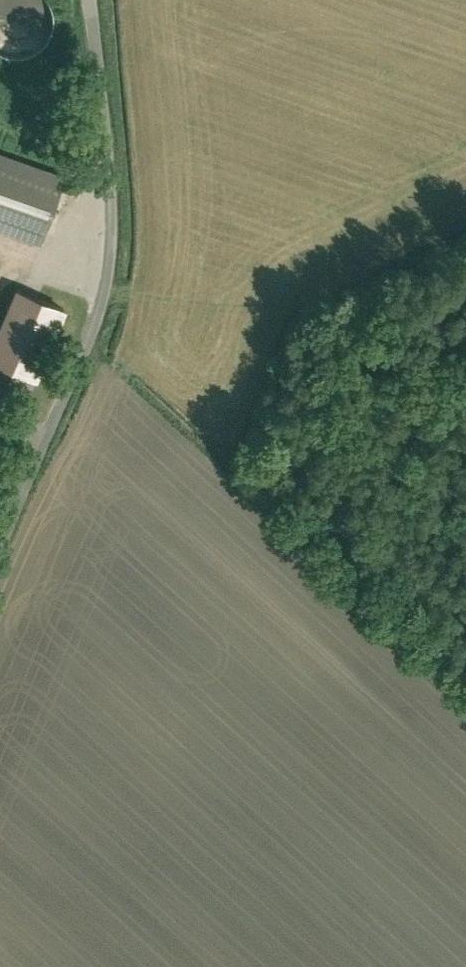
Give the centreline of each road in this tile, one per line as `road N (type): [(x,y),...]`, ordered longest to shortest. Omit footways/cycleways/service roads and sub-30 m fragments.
road 1 (unclassified): [(0,560),(113,277),(119,216),(98,0)]

